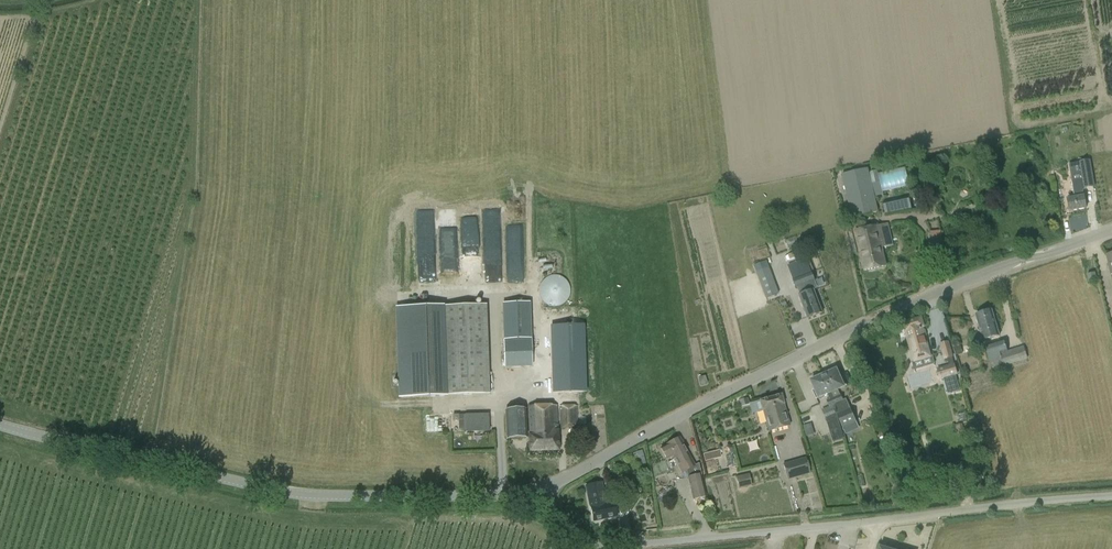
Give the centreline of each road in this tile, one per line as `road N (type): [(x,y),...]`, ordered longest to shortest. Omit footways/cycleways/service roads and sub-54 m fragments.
road 1 (tertiary): [(546,487),(817,346),(937,292),(1111,229)]
road 2 (residential): [(546,487),(562,524),(582,539),(628,546),(1111,495)]
road 3 (tertiary): [(546,487),(511,496),(271,491),(0,425)]

